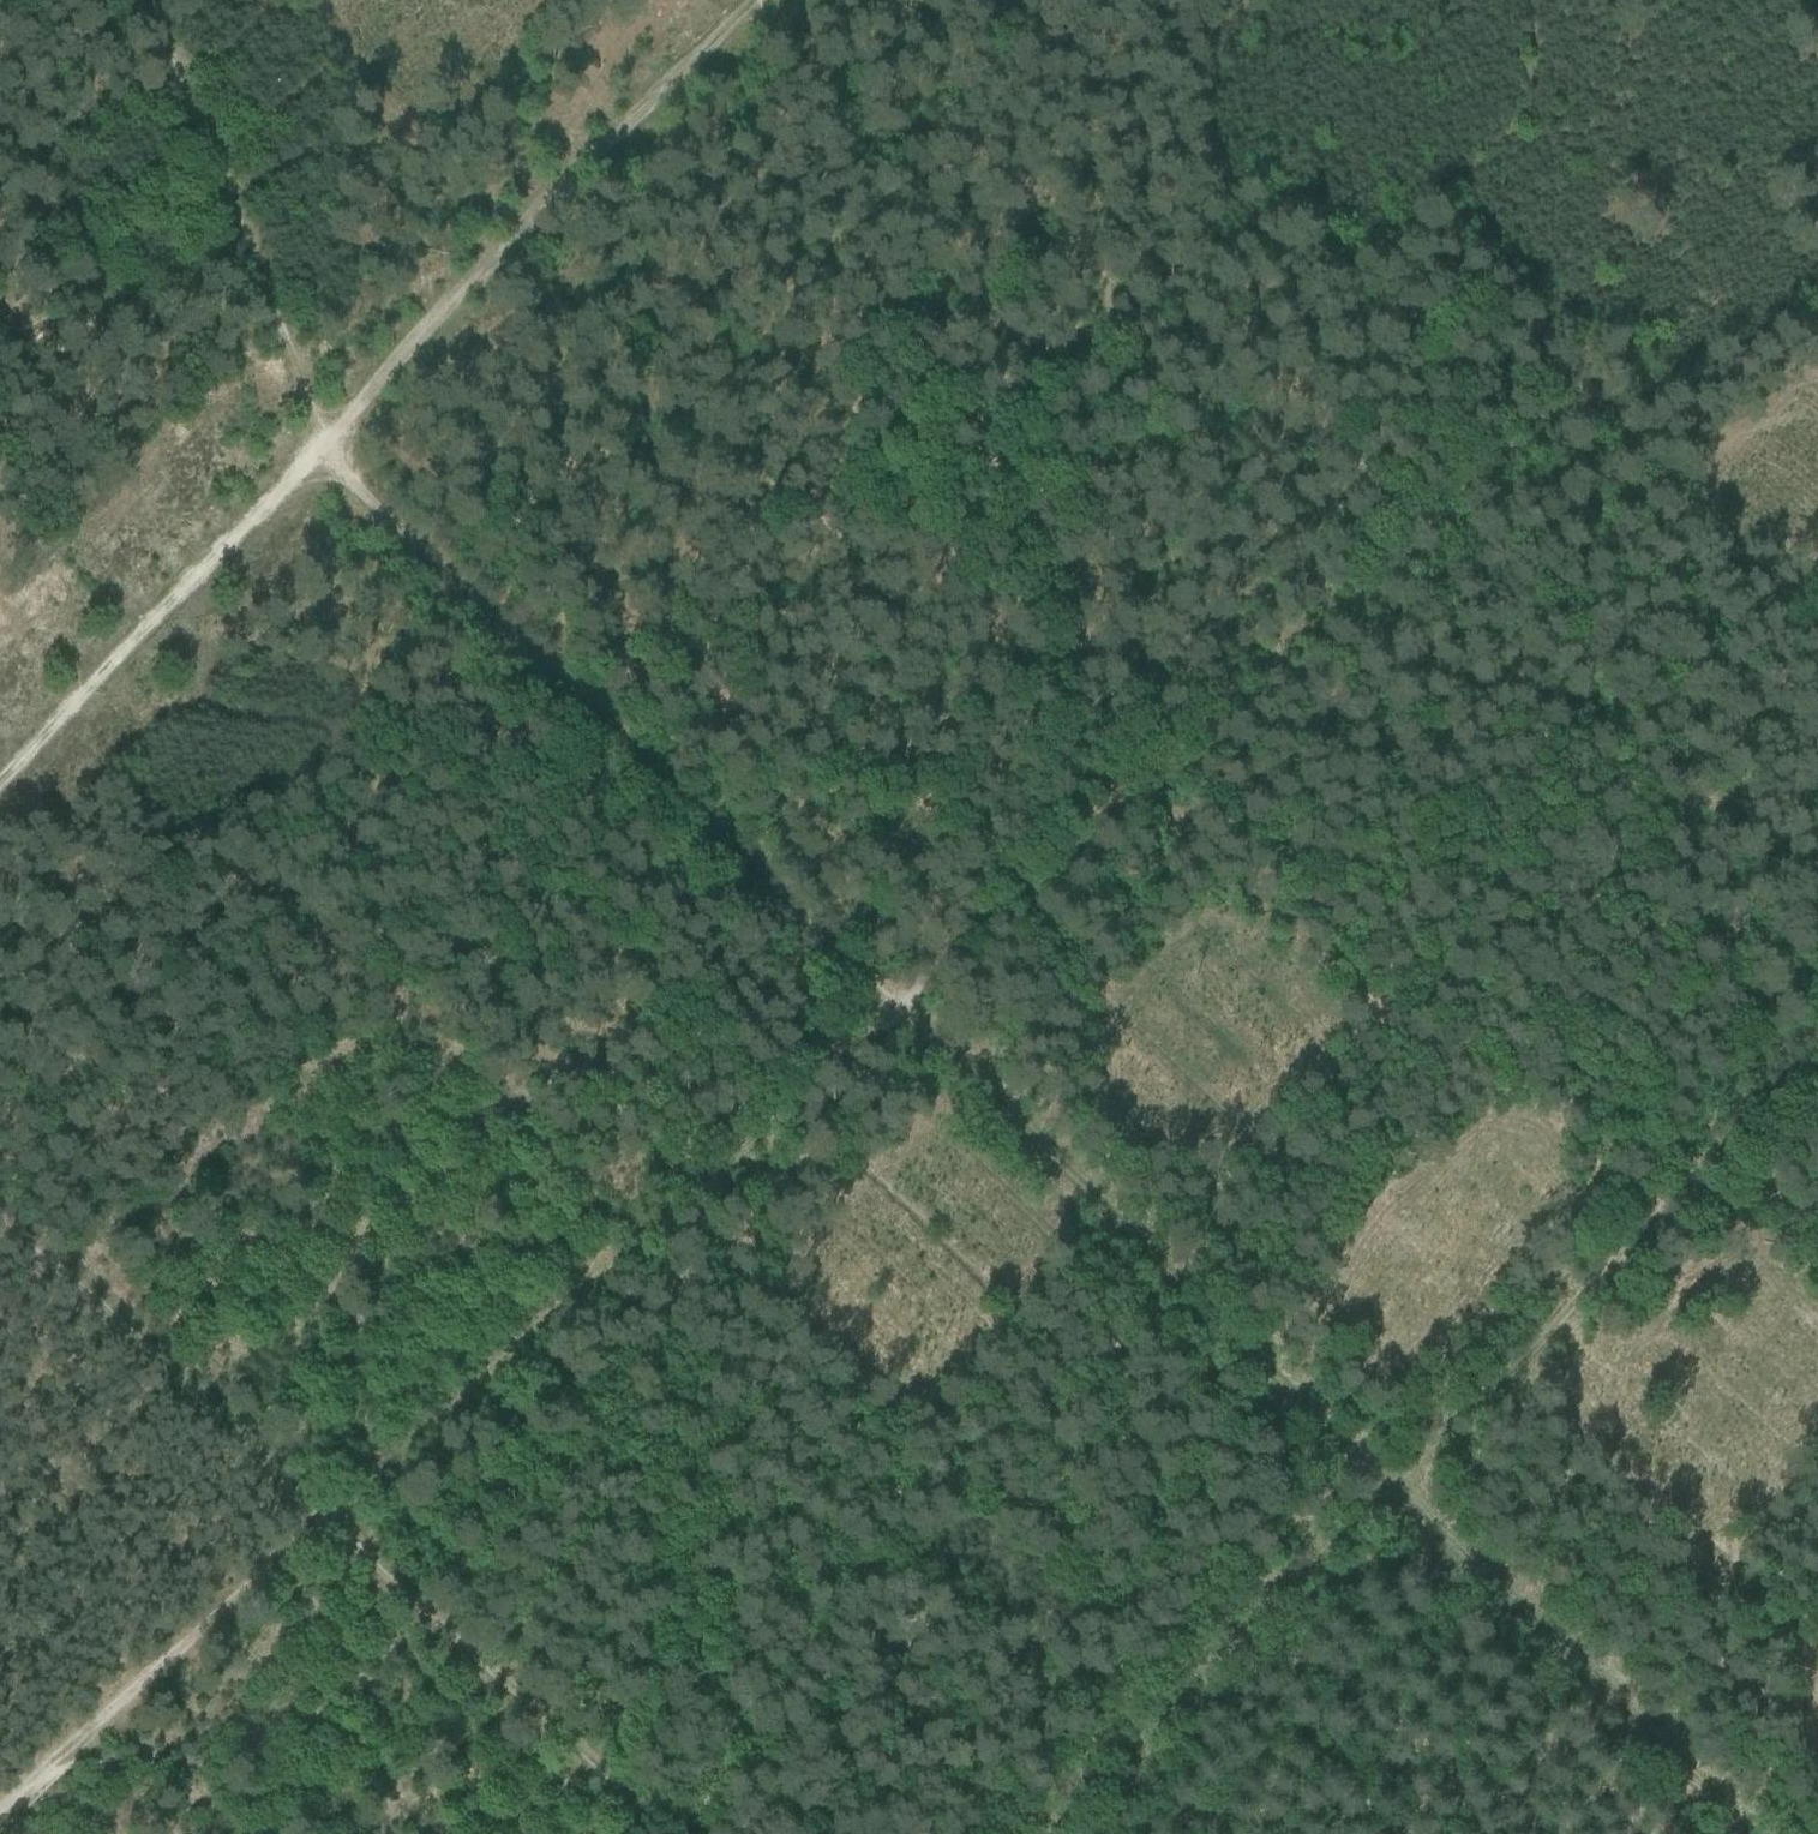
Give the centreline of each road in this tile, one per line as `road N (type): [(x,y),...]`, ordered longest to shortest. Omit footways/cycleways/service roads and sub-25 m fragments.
road 1 (track): [(140,0),(318,444),(1750,1833)]
road 2 (track): [(804,0),(1406,535),(1564,403),(1817,637)]
road 3 (track): [(1045,1833),(1817,1036)]
road 4 (track): [(894,1008),(1406,535)]
road 5 (track): [(71,1748),(314,1515)]
road 6 (track): [(186,1833),(71,1748)]

